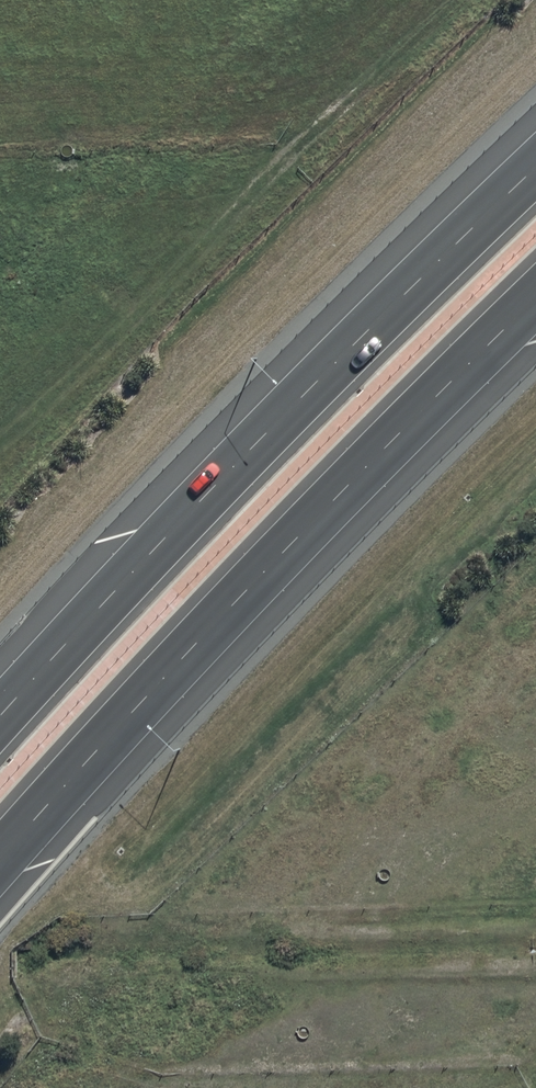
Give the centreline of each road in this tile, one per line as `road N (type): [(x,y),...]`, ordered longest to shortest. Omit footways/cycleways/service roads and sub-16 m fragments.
road 1 (motorway): [(535,298),(132,709),(0,857)]
road 2 (motorway): [(0,714),(354,342),(535,169)]

